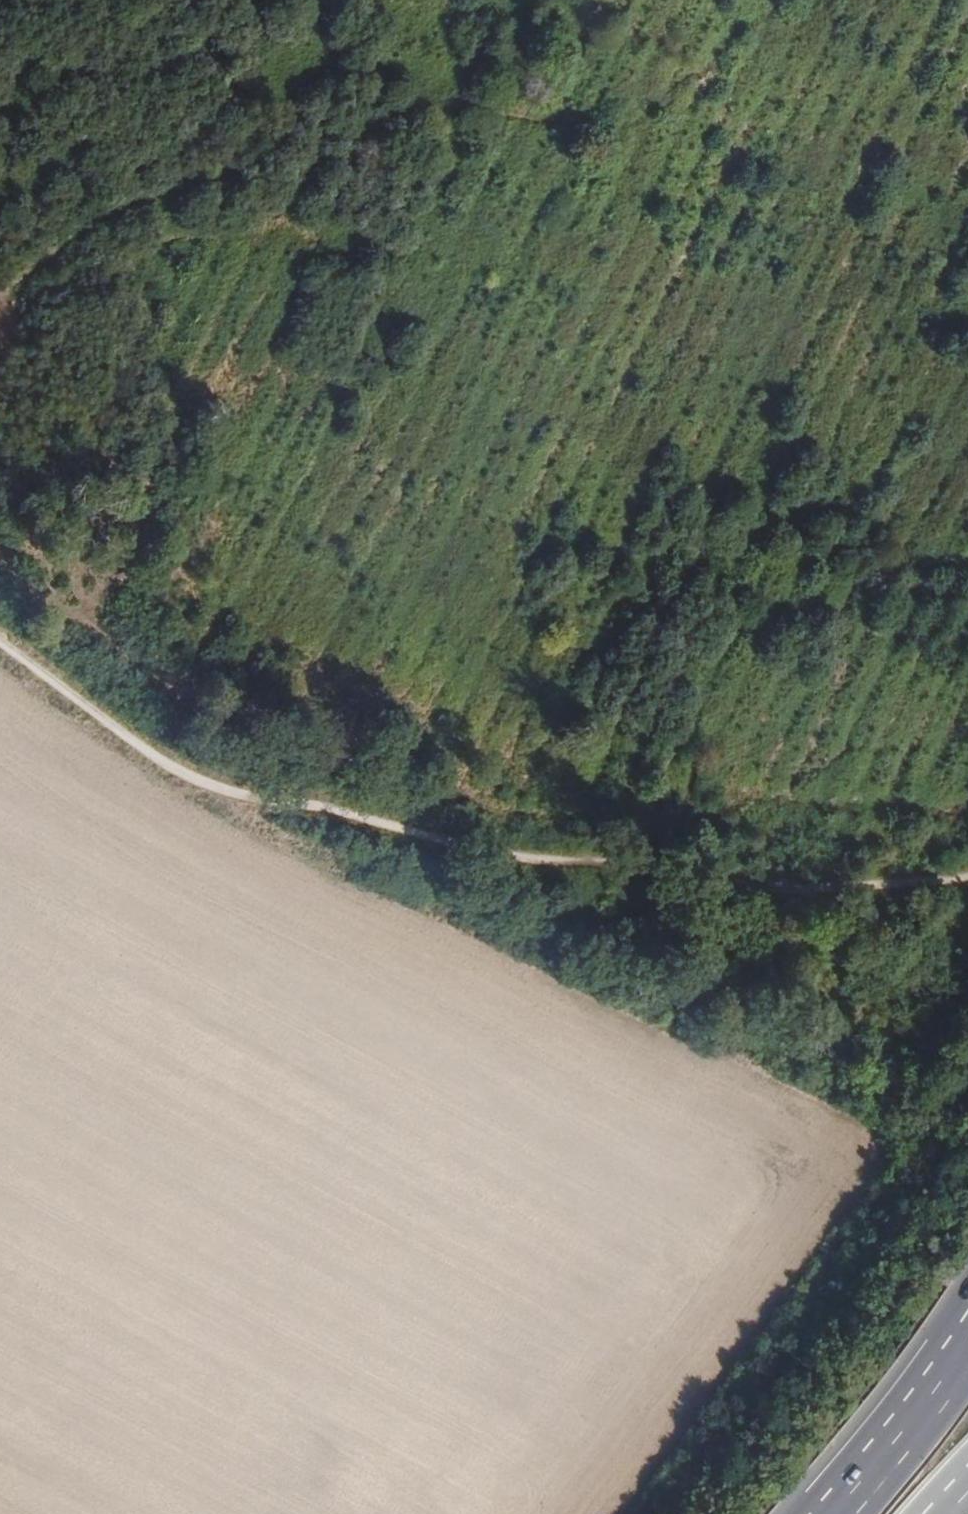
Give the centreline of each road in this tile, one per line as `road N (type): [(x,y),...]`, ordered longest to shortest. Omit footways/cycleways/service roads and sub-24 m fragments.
road 1 (track): [(967,878),(825,885),(498,855),(213,788),(126,740),(0,640)]
road 2 (motorway): [(967,1343),(835,1513)]

